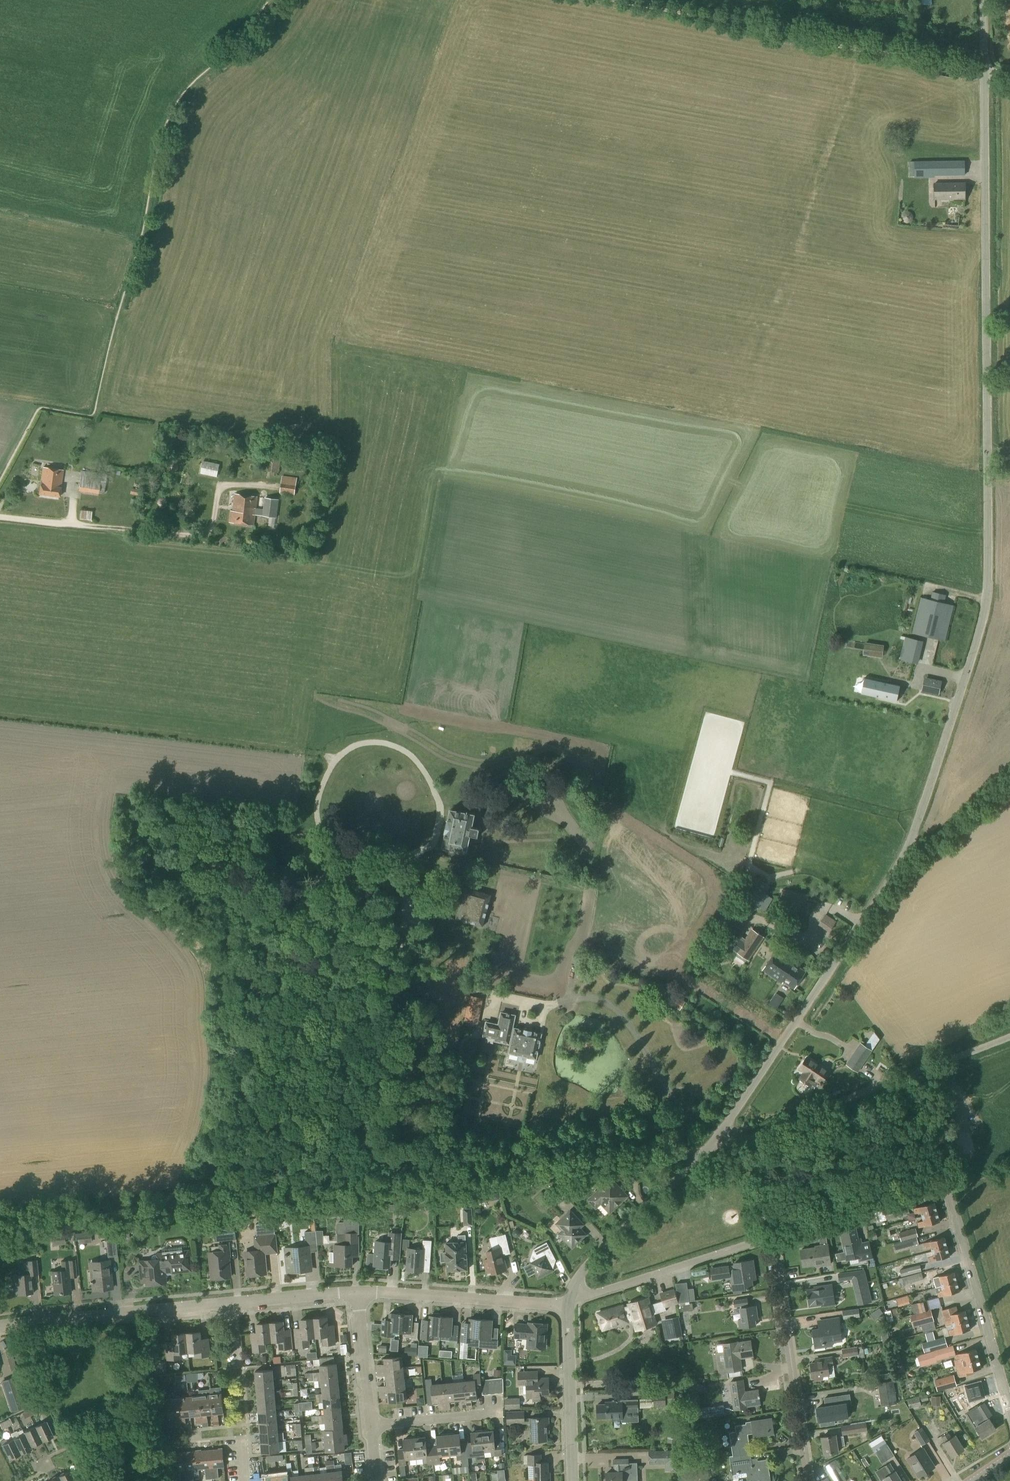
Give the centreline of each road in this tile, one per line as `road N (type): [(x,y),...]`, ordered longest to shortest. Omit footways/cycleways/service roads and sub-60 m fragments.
road 1 (unclassified): [(714,1142),(909,855),(981,638),(990,589),(984,77)]
road 2 (track): [(391,1188),(0,1228)]
road 3 (track): [(613,0),(984,77)]
road 4 (unclassified): [(714,1142),(734,1143),(1009,1036)]
road 5 (track): [(702,1155),(391,1188)]
road 6 (track): [(0,517),(206,532),(227,485),(275,487)]
road 7 (residential): [(808,1480),(772,1235)]
road 8 (residential): [(1009,1408),(950,1204),(931,1184)]
road 9 (residential): [(0,1328),(231,1304)]
road 10 (residential): [(566,1305),(592,1257),(714,1142)]
road 11 (residential): [(566,1305),(772,1235)]
road 12 (residential): [(357,1293),(566,1305)]
road 13 (residential): [(572,1480),(566,1305)]
road 14 (residential): [(772,1235),(931,1184)]
road 15 (residential): [(370,1426),(357,1293)]
road 16 (residential): [(370,1426),(496,1413)]
road 17 (residential): [(231,1304),(357,1293)]

